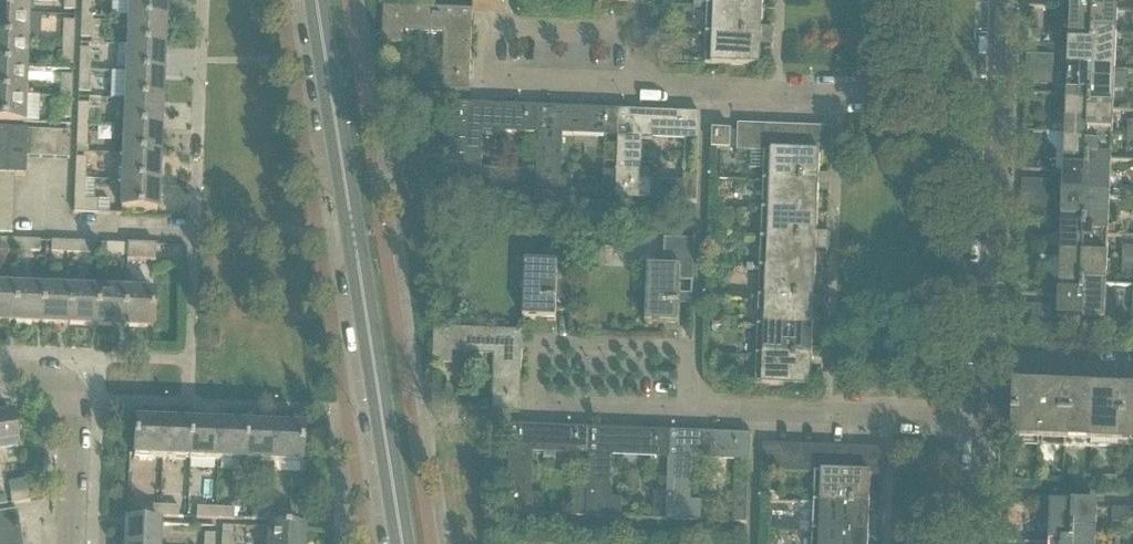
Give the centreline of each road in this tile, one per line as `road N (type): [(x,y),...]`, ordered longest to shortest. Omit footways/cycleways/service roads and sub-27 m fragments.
road 1 (secondary): [(401,543),(318,0)]
road 2 (residential): [(695,417),(541,411),(544,345),(694,353)]
road 3 (residential): [(995,107),(637,90)]
road 4 (residential): [(637,90),(498,81),(501,36),(638,41)]
road 5 (residential): [(986,429),(695,417)]
road 6 (tertiary): [(987,361),(995,107)]
road 7 (unclassified): [(76,543),(79,380),(0,374)]
road 8 (residential): [(987,361),(1132,366)]

